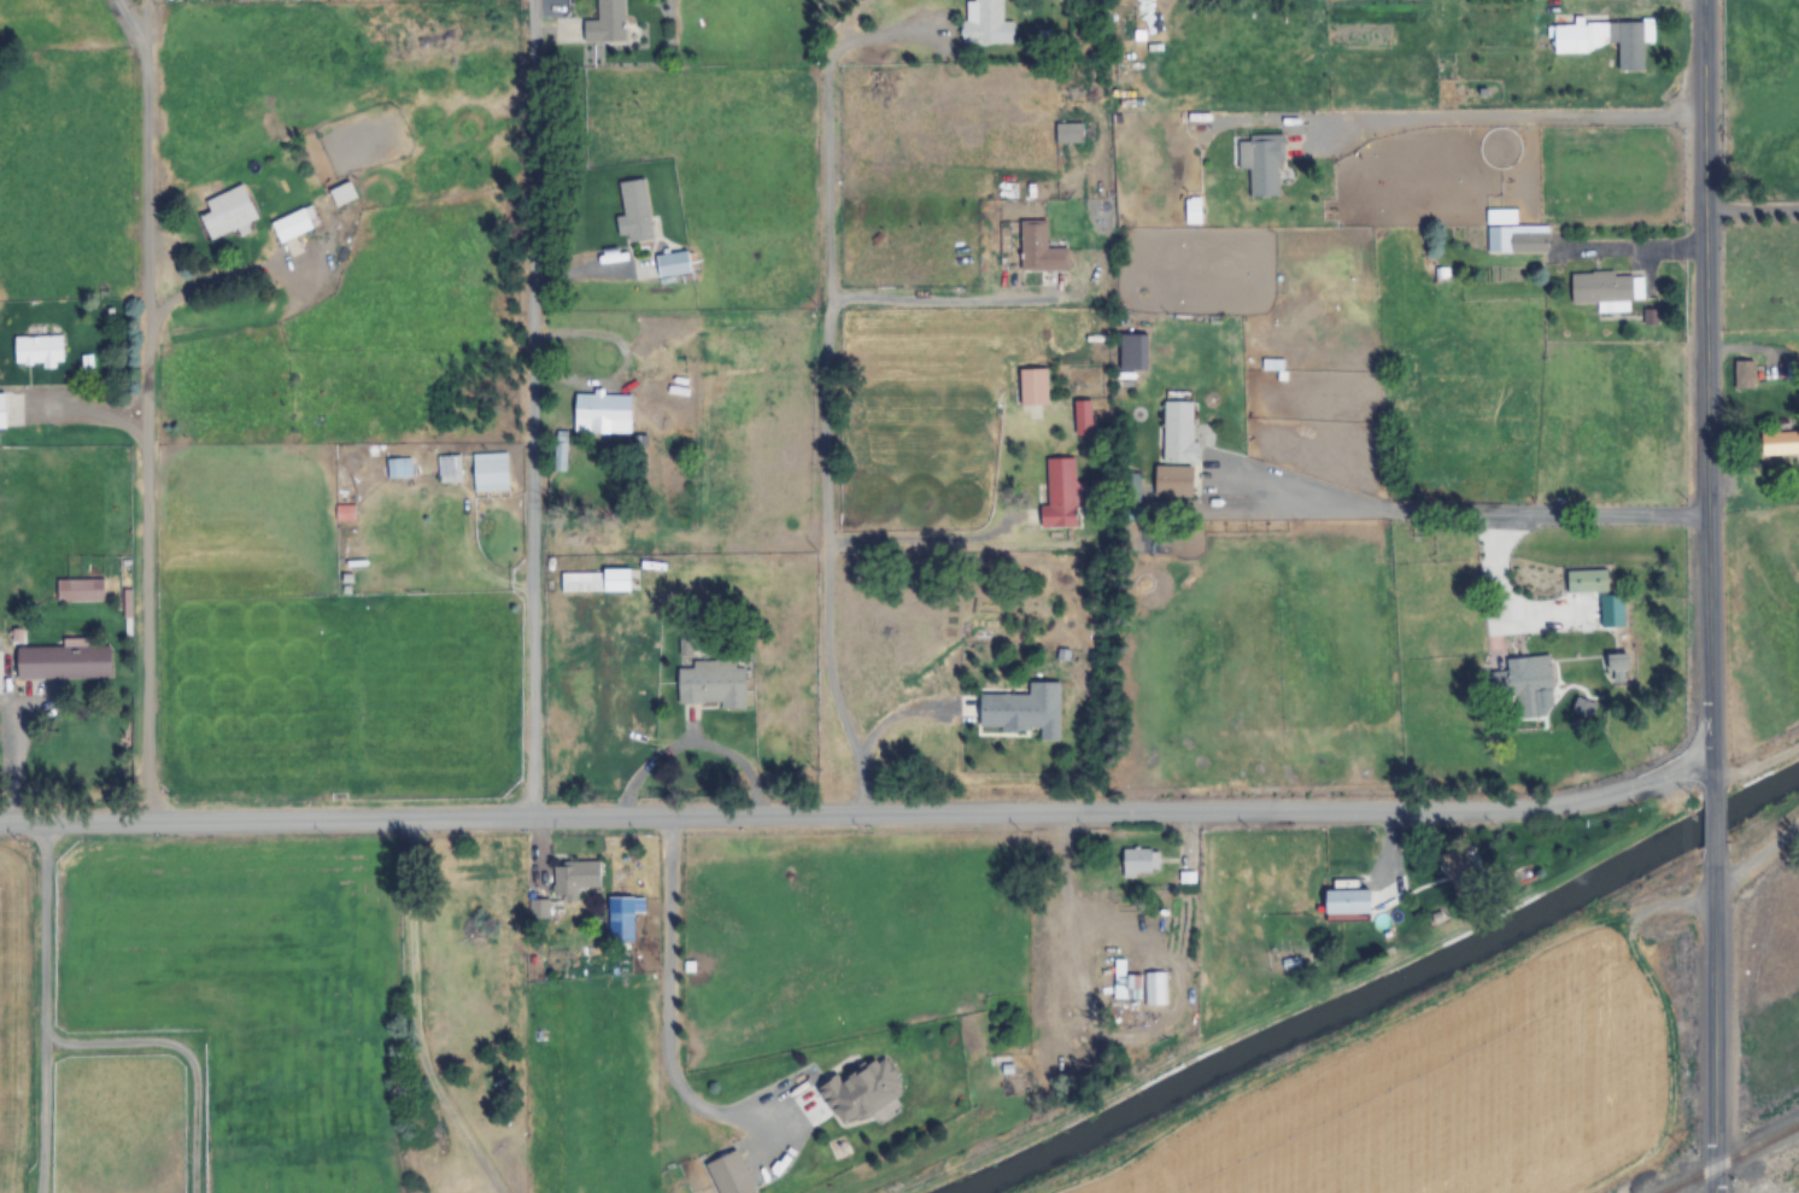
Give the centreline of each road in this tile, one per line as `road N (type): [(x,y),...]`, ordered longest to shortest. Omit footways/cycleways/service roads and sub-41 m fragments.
road 1 (tertiary): [(1710,755),(1563,806),(0,825)]
road 2 (residential): [(113,0),(136,35),(150,343),(154,821)]
road 3 (residential): [(532,819),(531,0)]
road 4 (tertiary): [(1704,0),(1711,791)]
road 5 (residential): [(821,820),(828,300),(821,200)]
road 6 (residential): [(783,1122),(701,1113),(675,1084),(667,819)]
road 7 (residential): [(43,1192),(43,824)]
road 8 (tertiary): [(1715,1192),(1713,862)]
road 9 (residential): [(862,0),(822,58),(821,200)]
road 10 (residential): [(1003,524),(969,543),(827,545)]
road 11 (residential): [(998,298),(828,300)]
road 12 (residential): [(4,659),(4,825)]
road 13 (residential): [(940,709),(896,712),(821,785)]

